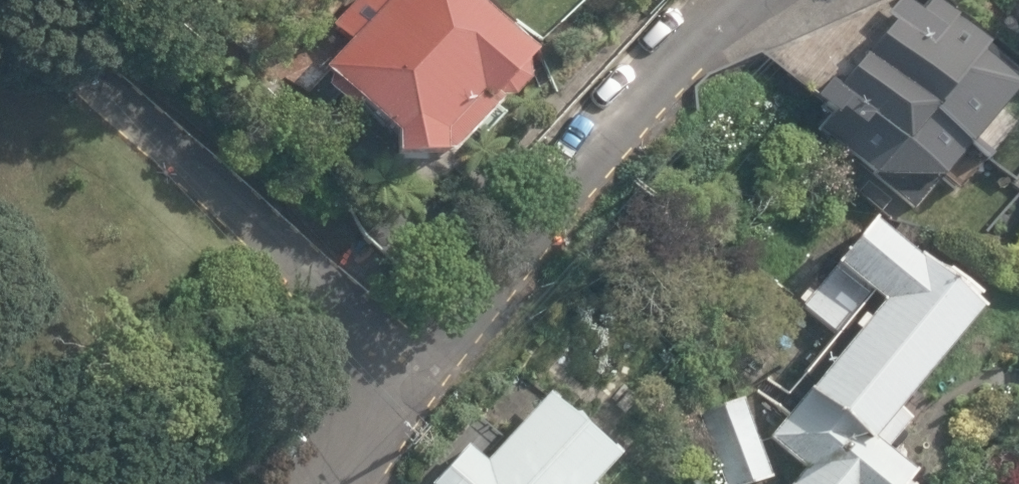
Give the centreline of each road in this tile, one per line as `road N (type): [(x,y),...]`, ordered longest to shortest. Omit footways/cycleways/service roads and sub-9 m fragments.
road 1 (residential): [(396,372),(756,0)]
road 2 (residential): [(396,372),(153,127),(129,95),(84,0)]
road 3 (residential): [(396,372),(321,483)]

